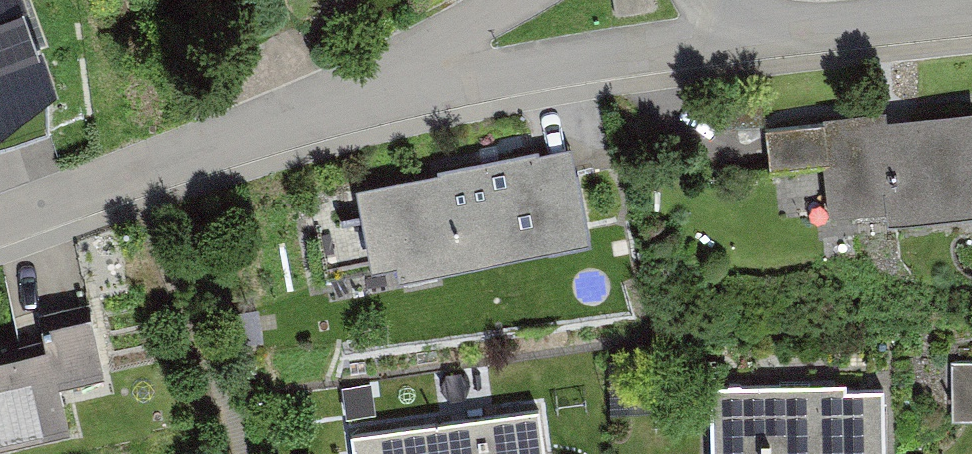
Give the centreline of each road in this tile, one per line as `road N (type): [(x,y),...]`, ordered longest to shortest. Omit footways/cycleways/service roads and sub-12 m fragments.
road 1 (residential): [(352,95),(743,34),(971,16)]
road 2 (residential): [(0,229),(352,95)]
road 3 (residential): [(510,0),(352,95)]

